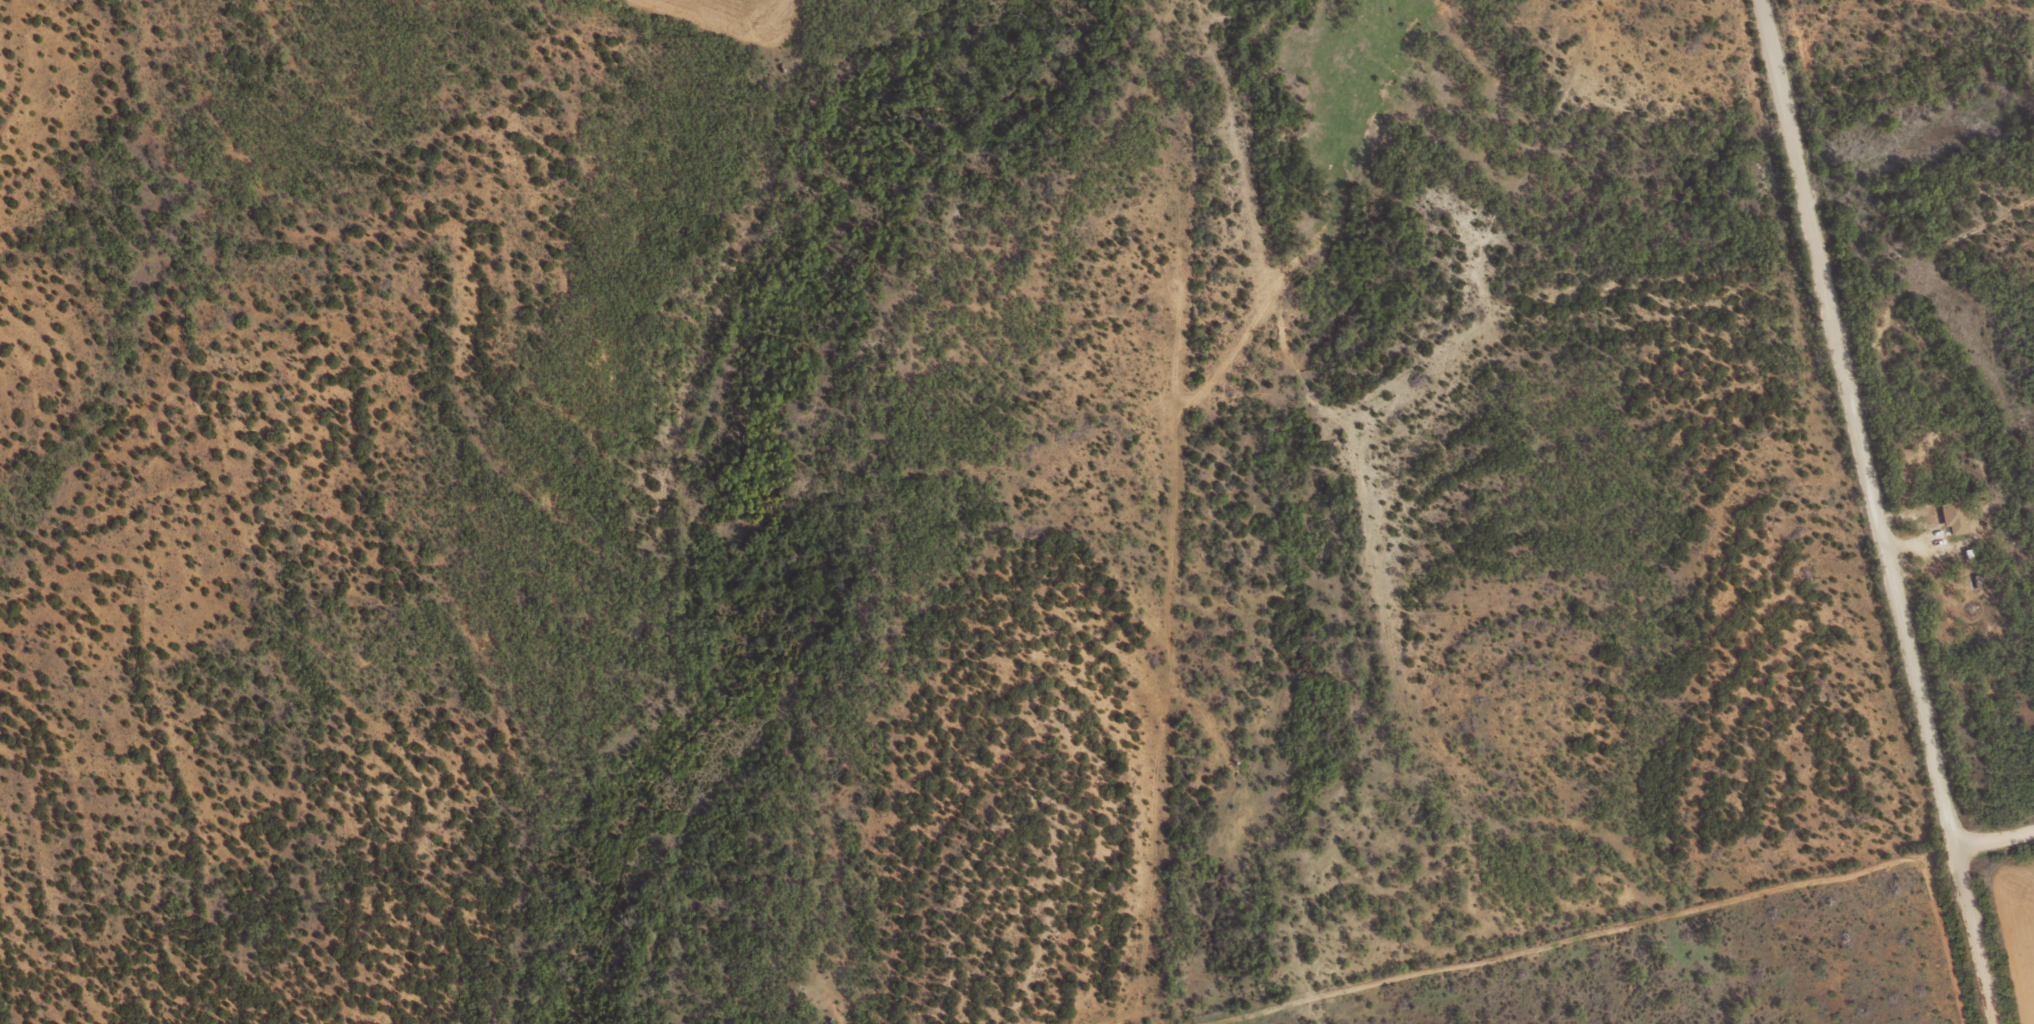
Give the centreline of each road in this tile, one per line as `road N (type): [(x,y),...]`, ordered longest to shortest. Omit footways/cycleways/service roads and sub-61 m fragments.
road 1 (residential): [(1992,1023),(1828,255),(1750,0)]

